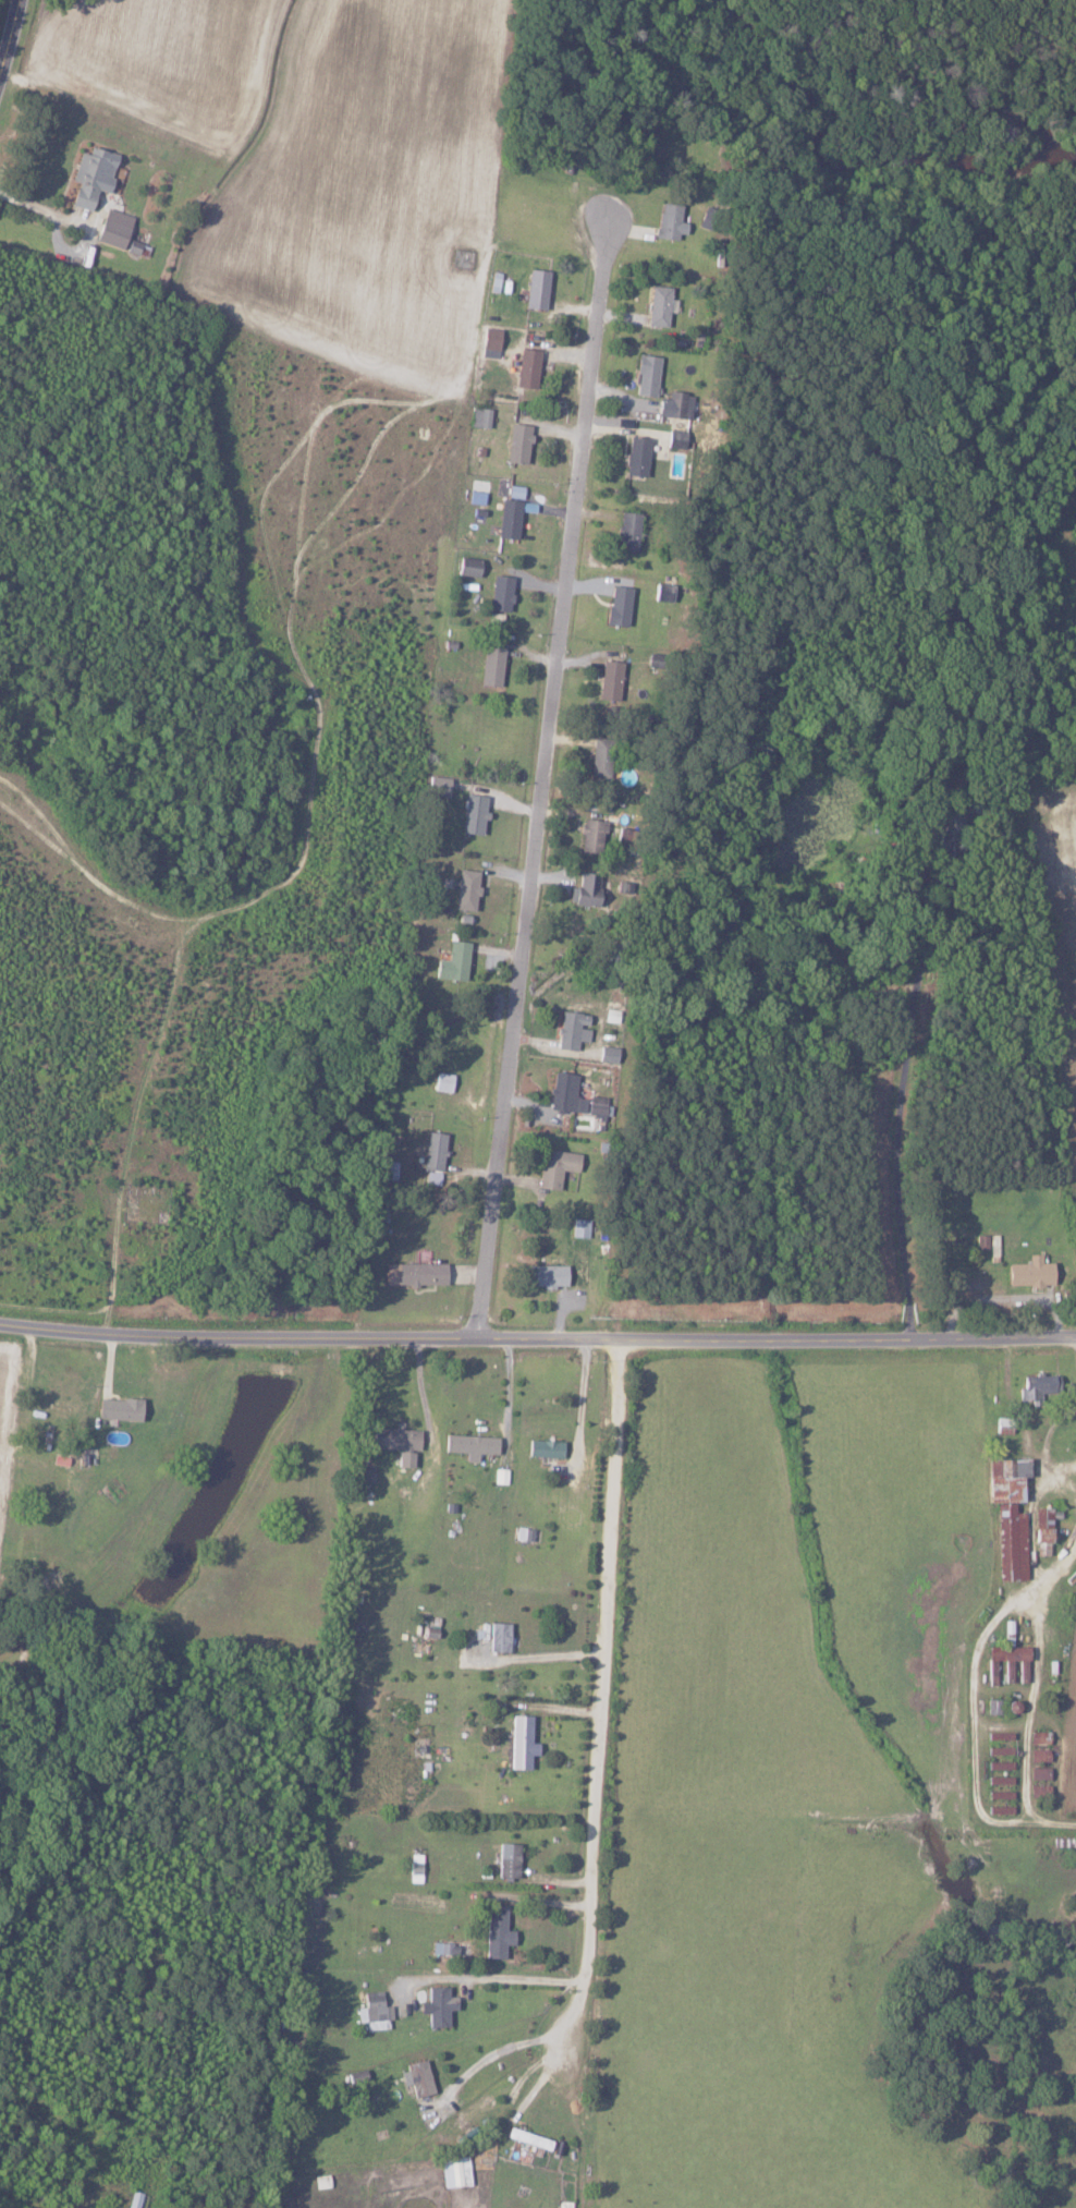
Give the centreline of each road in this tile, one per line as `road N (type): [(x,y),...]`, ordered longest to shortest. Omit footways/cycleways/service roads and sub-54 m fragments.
road 1 (residential): [(482,1336),(613,225)]
road 2 (tertiary): [(0,1322),(97,1334),(1075,1334)]
road 3 (residential): [(627,1338),(618,1366),(588,1993),(566,2034)]

